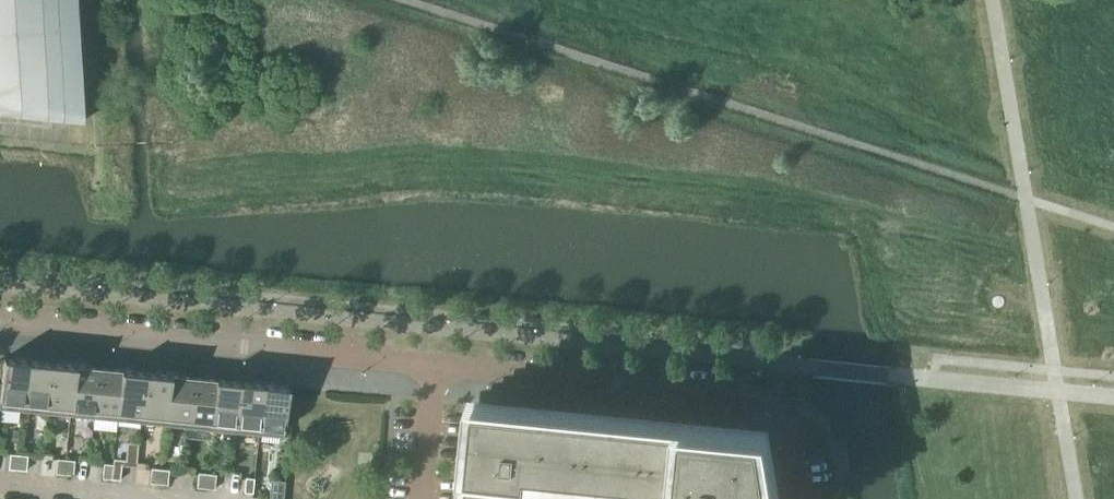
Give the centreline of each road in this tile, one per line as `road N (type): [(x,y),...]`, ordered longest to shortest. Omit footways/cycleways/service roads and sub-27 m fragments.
road 1 (residential): [(436,366),(0,325)]
road 2 (residential): [(801,498),(788,426),(762,401),(436,366)]
road 3 (residential): [(423,498),(436,366)]

